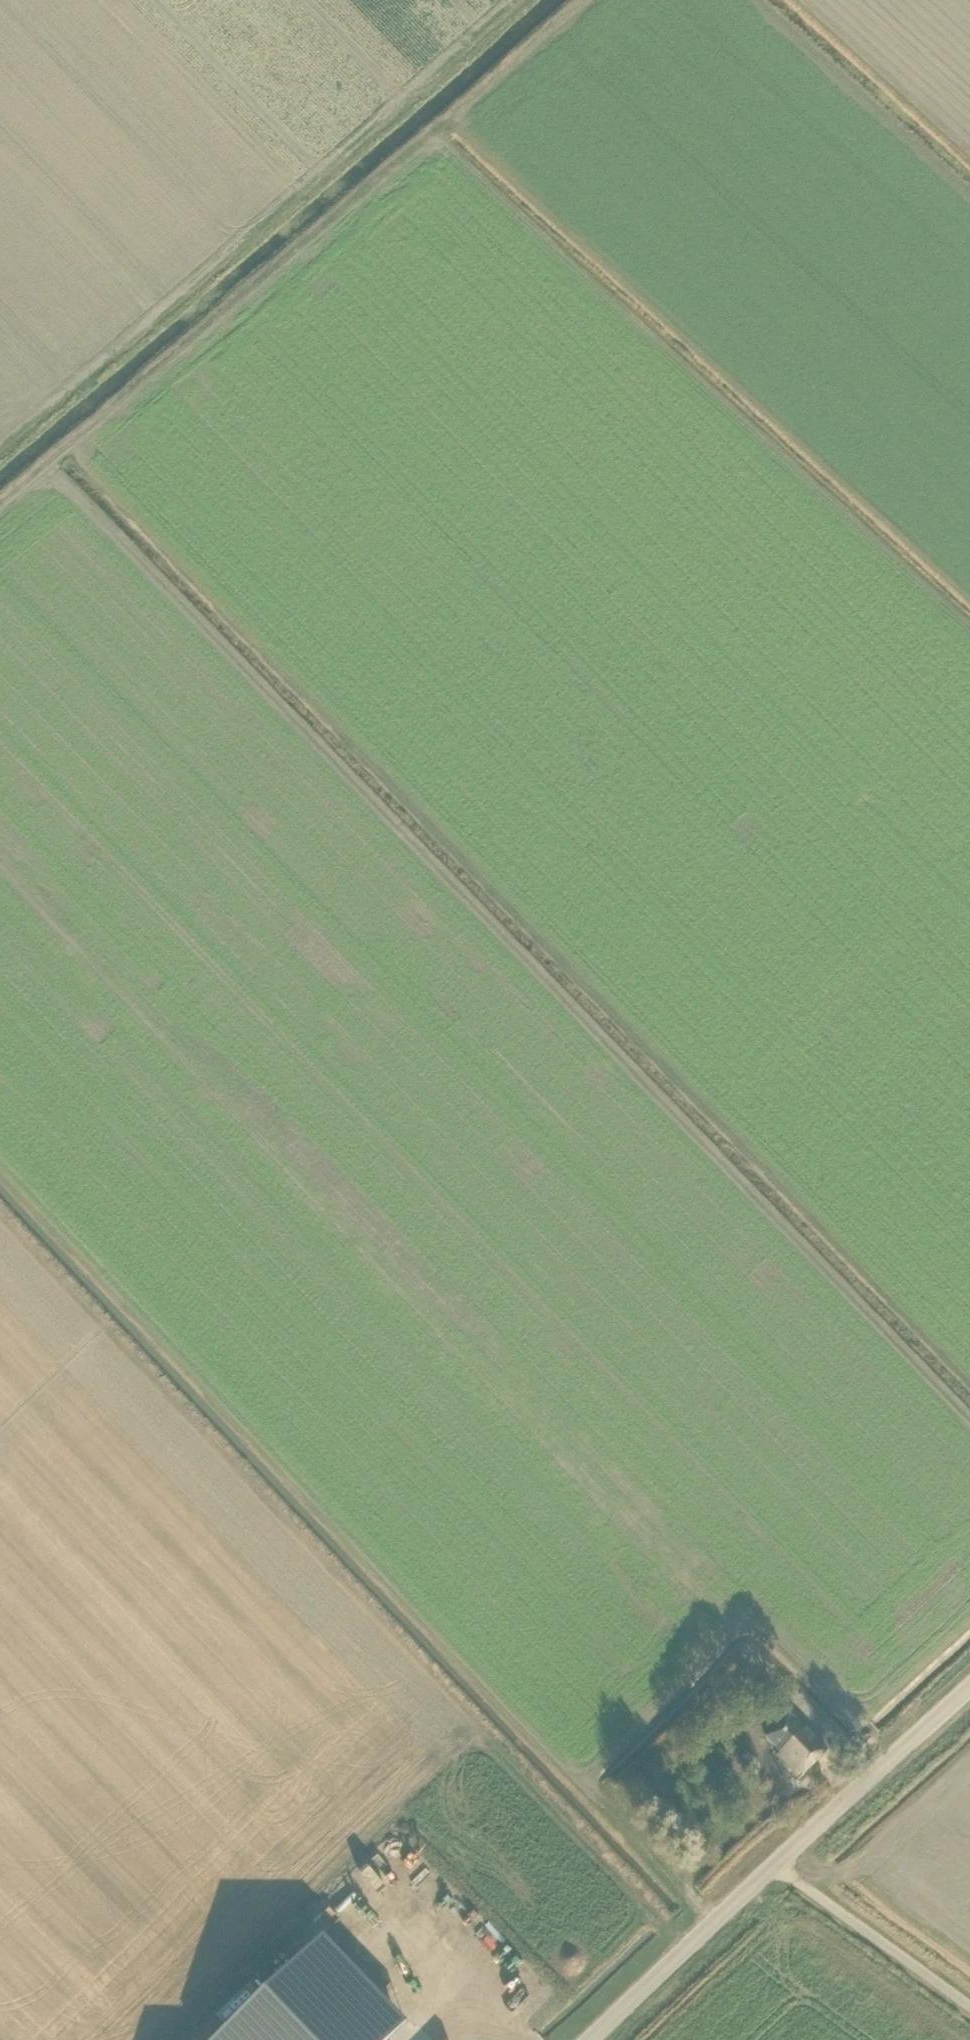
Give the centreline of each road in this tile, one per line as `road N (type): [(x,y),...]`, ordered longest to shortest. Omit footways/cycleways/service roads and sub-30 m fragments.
road 1 (unclassified): [(591,2039),(969,1687)]

